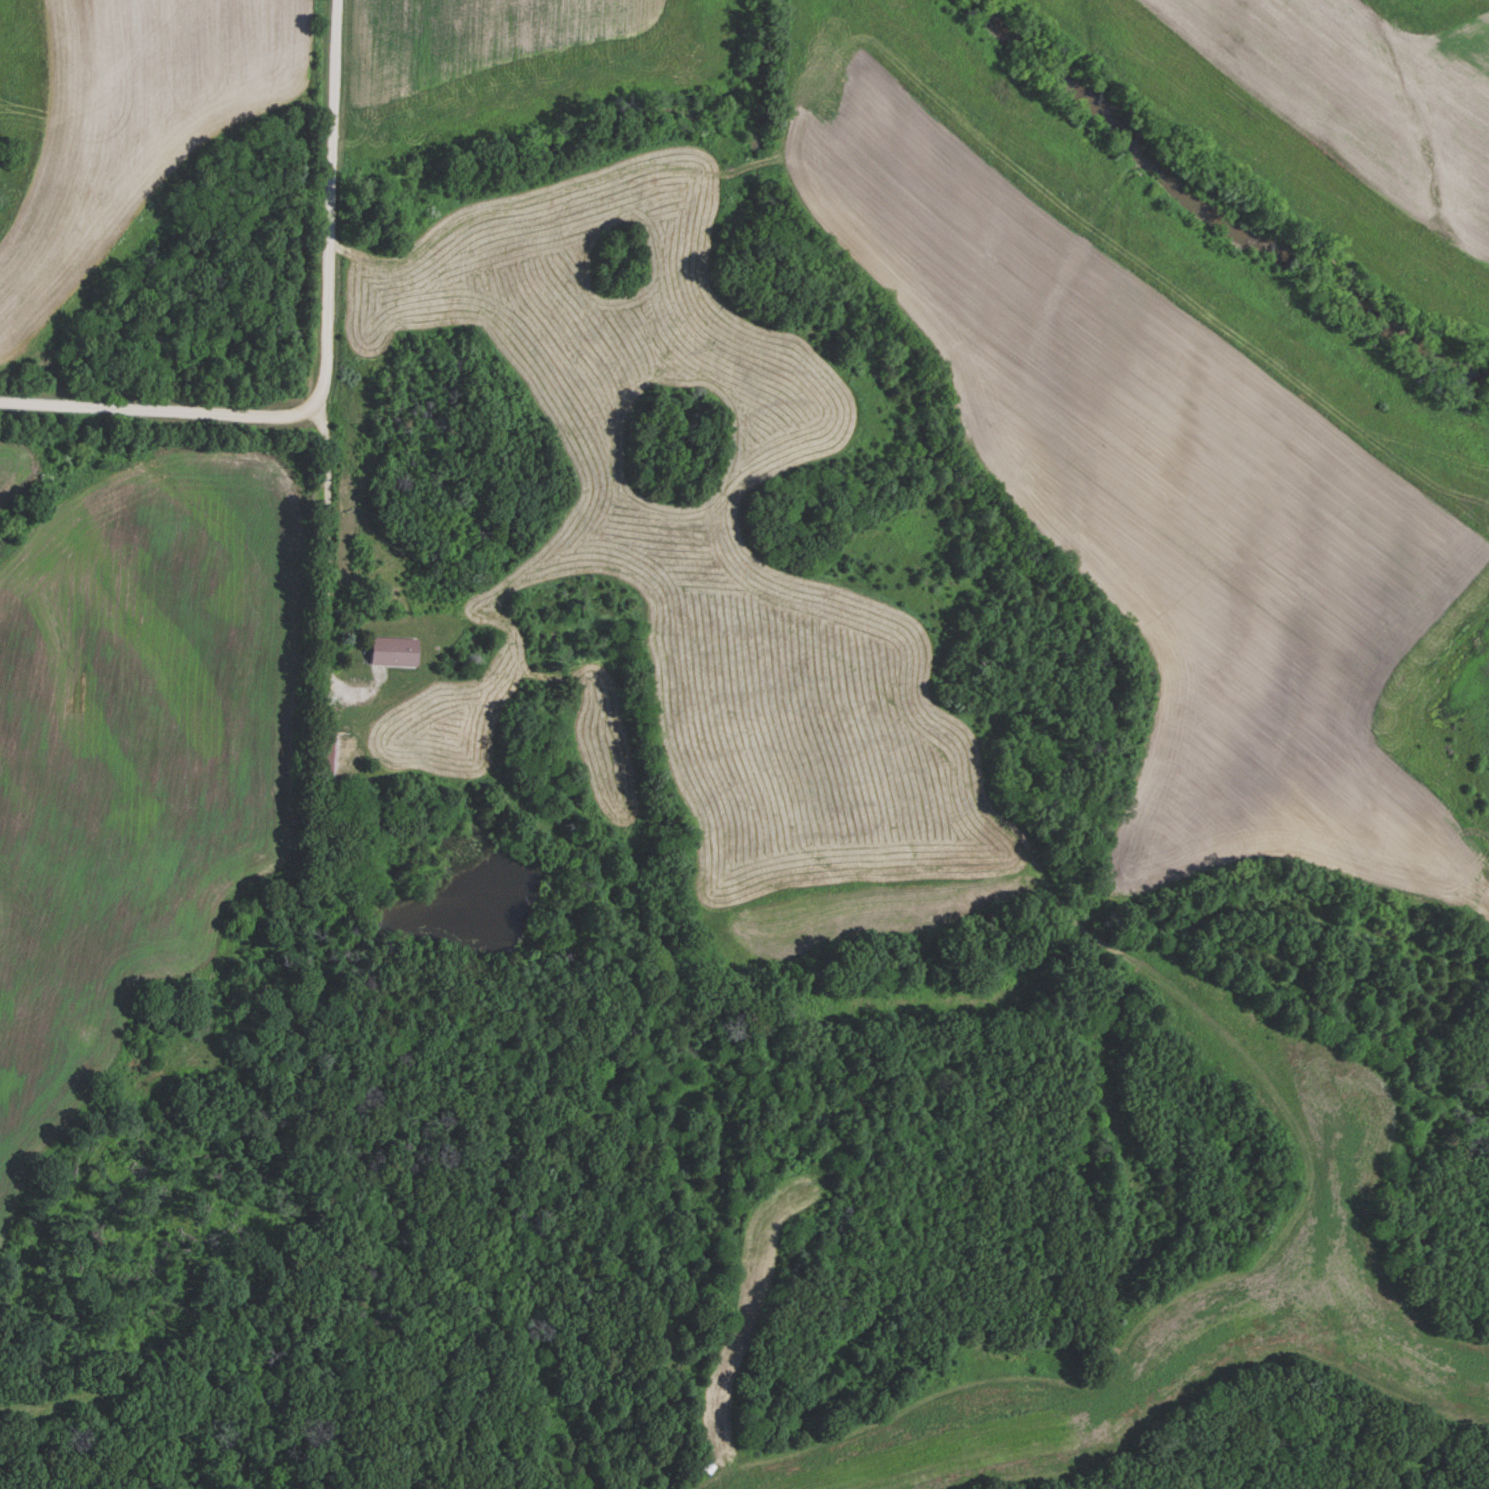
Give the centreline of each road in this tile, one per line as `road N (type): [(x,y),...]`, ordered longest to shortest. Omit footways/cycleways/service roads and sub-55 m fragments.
road 1 (residential): [(338,0),(327,381),(317,410),(302,416),(0,404)]

